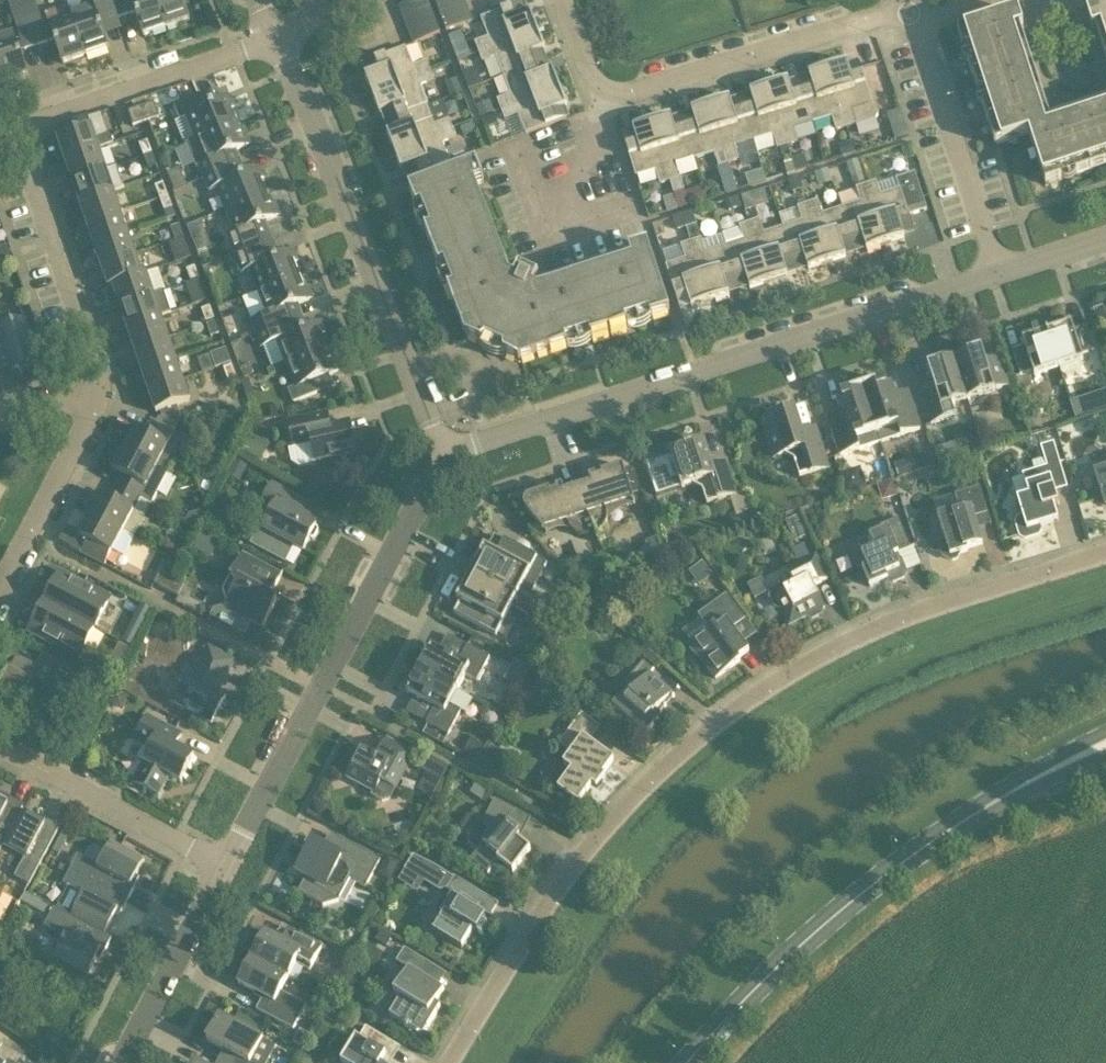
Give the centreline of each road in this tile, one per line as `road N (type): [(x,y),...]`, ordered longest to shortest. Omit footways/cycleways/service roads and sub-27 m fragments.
road 1 (residential): [(451,1062),(558,890),(600,835),(699,737),(809,662),(924,610),(1105,553)]
road 2 (residential): [(451,455),(1003,272)]
road 3 (residential): [(225,867),(451,455)]
road 4 (residential): [(275,37),(451,455)]
road 5 (tertiary): [(687,1062),(838,912),(1037,778)]
road 6 (residential): [(911,9),(620,100),(598,90),(561,0)]
road 7 (residential): [(107,393),(26,126)]
road 8 (residential): [(26,126),(275,37)]
road 9 (residential): [(1003,272),(915,23)]
road 10 (residential): [(225,867),(0,744)]
road 11 (residential): [(0,590),(107,393)]
road 12 (residential): [(130,1062),(225,867)]

